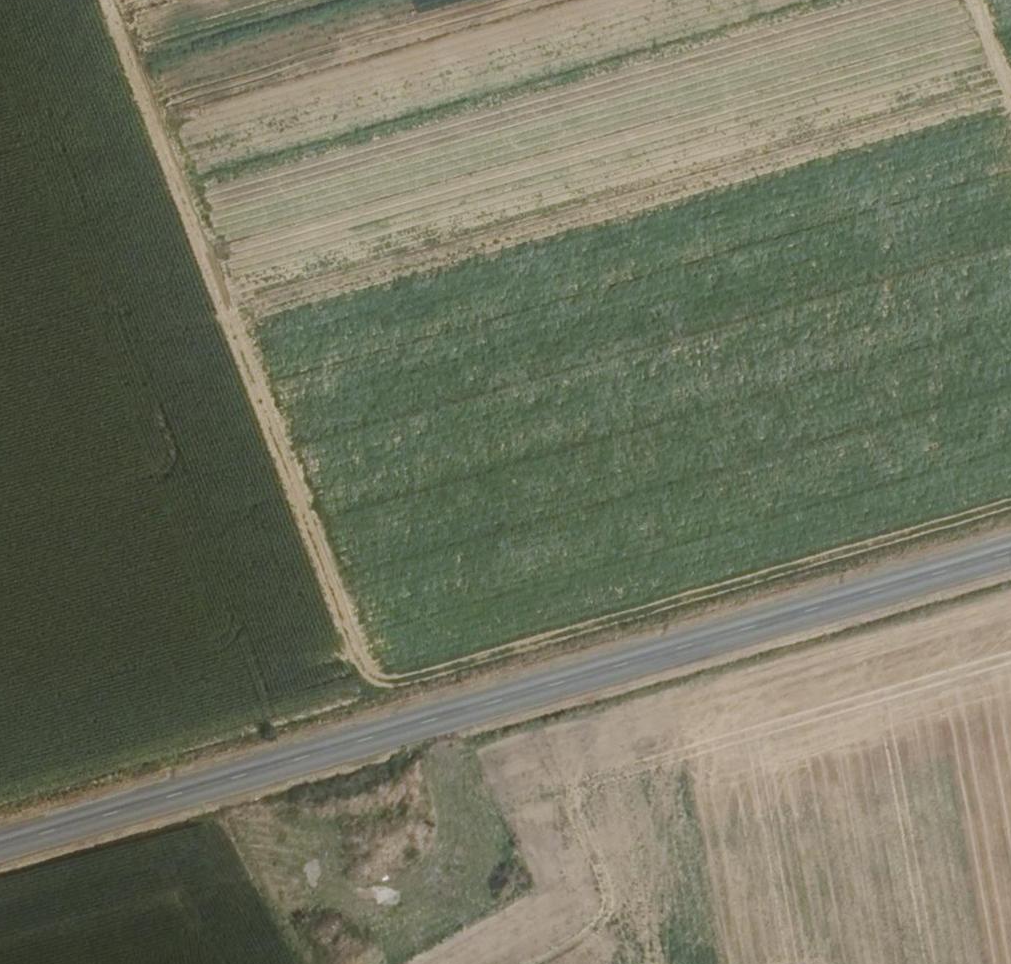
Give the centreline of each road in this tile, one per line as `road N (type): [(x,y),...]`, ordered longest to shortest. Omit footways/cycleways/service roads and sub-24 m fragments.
road 1 (tertiary): [(1010,551),(0,845)]

